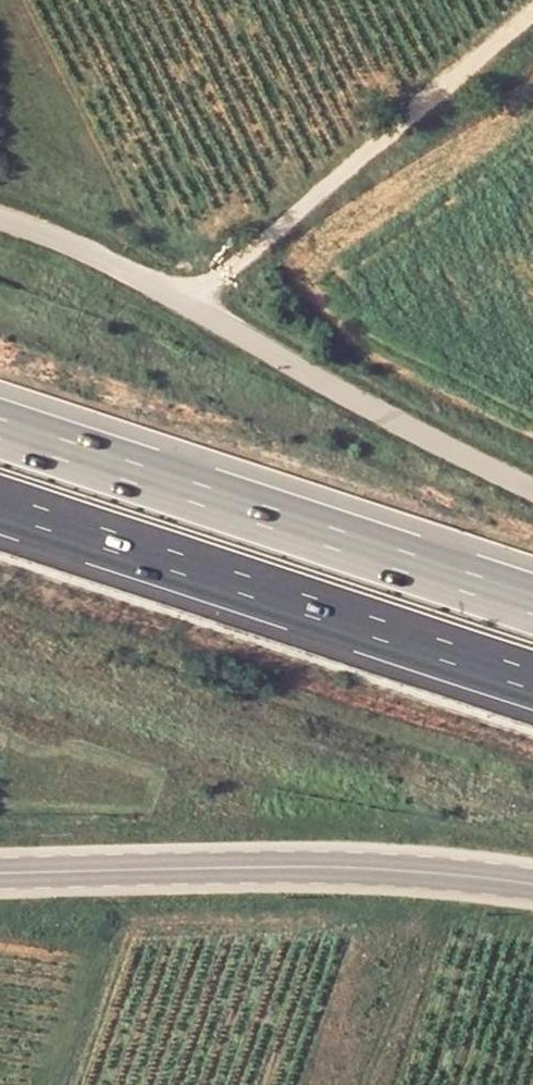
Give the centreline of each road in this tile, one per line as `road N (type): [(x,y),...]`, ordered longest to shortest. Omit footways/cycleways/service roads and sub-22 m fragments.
road 1 (unclassified): [(0,219),(50,235),(532,486)]
road 2 (motorway): [(0,500),(532,676)]
road 3 (motorway): [(532,601),(0,429)]
road 4 (tertiary): [(532,881),(381,872),(0,877)]
road 5 (track): [(187,305),(532,19)]

